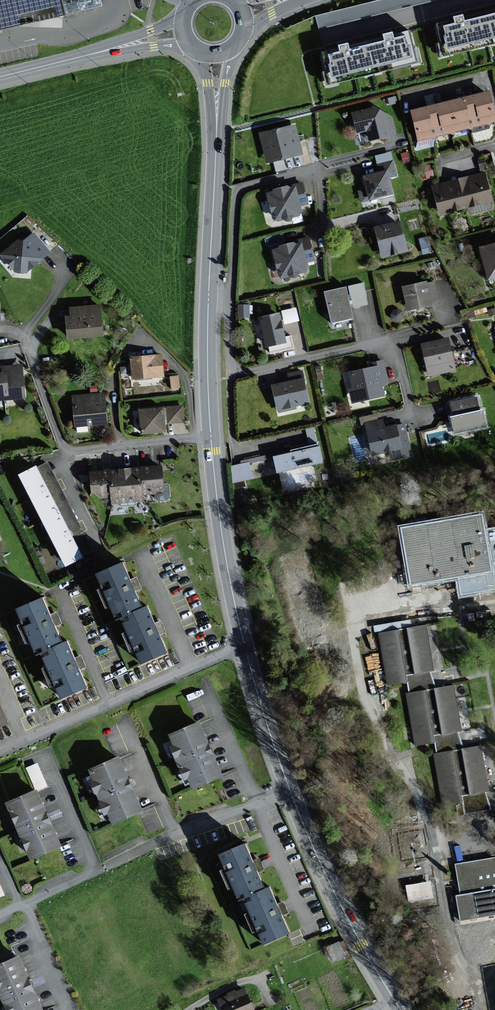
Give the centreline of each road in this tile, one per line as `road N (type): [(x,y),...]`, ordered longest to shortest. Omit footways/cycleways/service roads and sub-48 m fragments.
road 1 (residential): [(292,795),(189,829),(0,915)]
road 2 (residential): [(400,144),(238,188),(228,296)]
road 3 (residential): [(244,649),(0,751)]
road 4 (residential): [(211,436),(65,448),(25,345)]
road 5 (tertiary): [(400,1009),(292,795)]
road 6 (residential): [(230,376),(449,320)]
road 7 (tertiary): [(244,649),(211,436)]
road 8 (tertiary): [(208,295),(217,113)]
road 9 (tertiary): [(292,795),(244,649)]
road 10 (tertiary): [(211,436),(208,295)]
road 11 (residential): [(230,376),(238,448),(285,442)]

